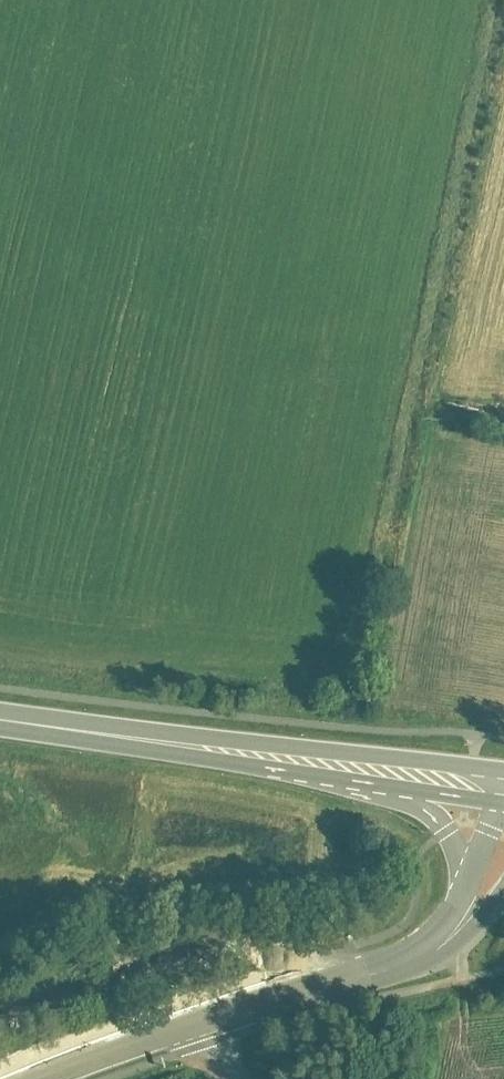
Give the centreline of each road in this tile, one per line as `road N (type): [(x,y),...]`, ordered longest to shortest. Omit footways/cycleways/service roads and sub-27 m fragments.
road 1 (primary): [(0,718),(503,783)]
road 2 (tertiary): [(206,1021),(389,969),(437,944),(503,860)]
road 3 (tertiary): [(54,1078),(206,1021)]

